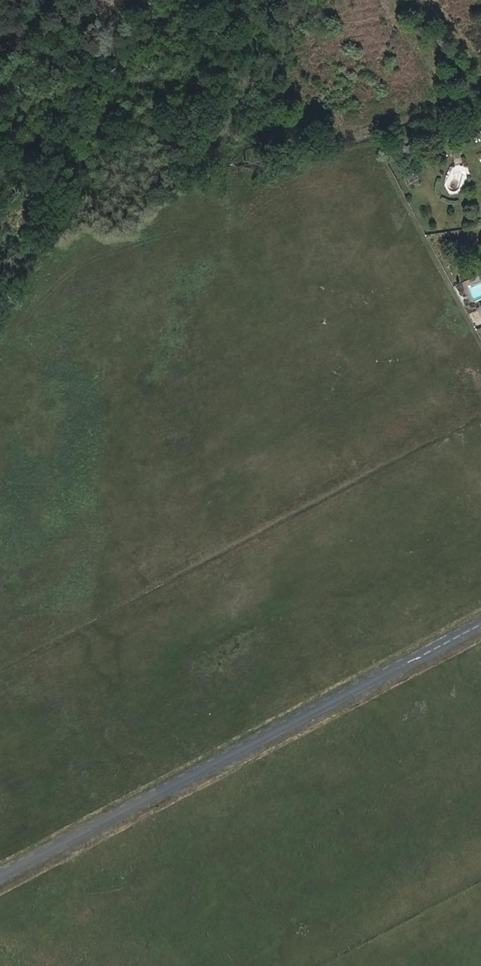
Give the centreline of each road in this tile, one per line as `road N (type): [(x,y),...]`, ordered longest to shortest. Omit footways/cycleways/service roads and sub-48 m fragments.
road 1 (tertiary): [(0,880),(480,628)]
road 2 (track): [(120,0),(93,16),(41,26),(0,52)]

